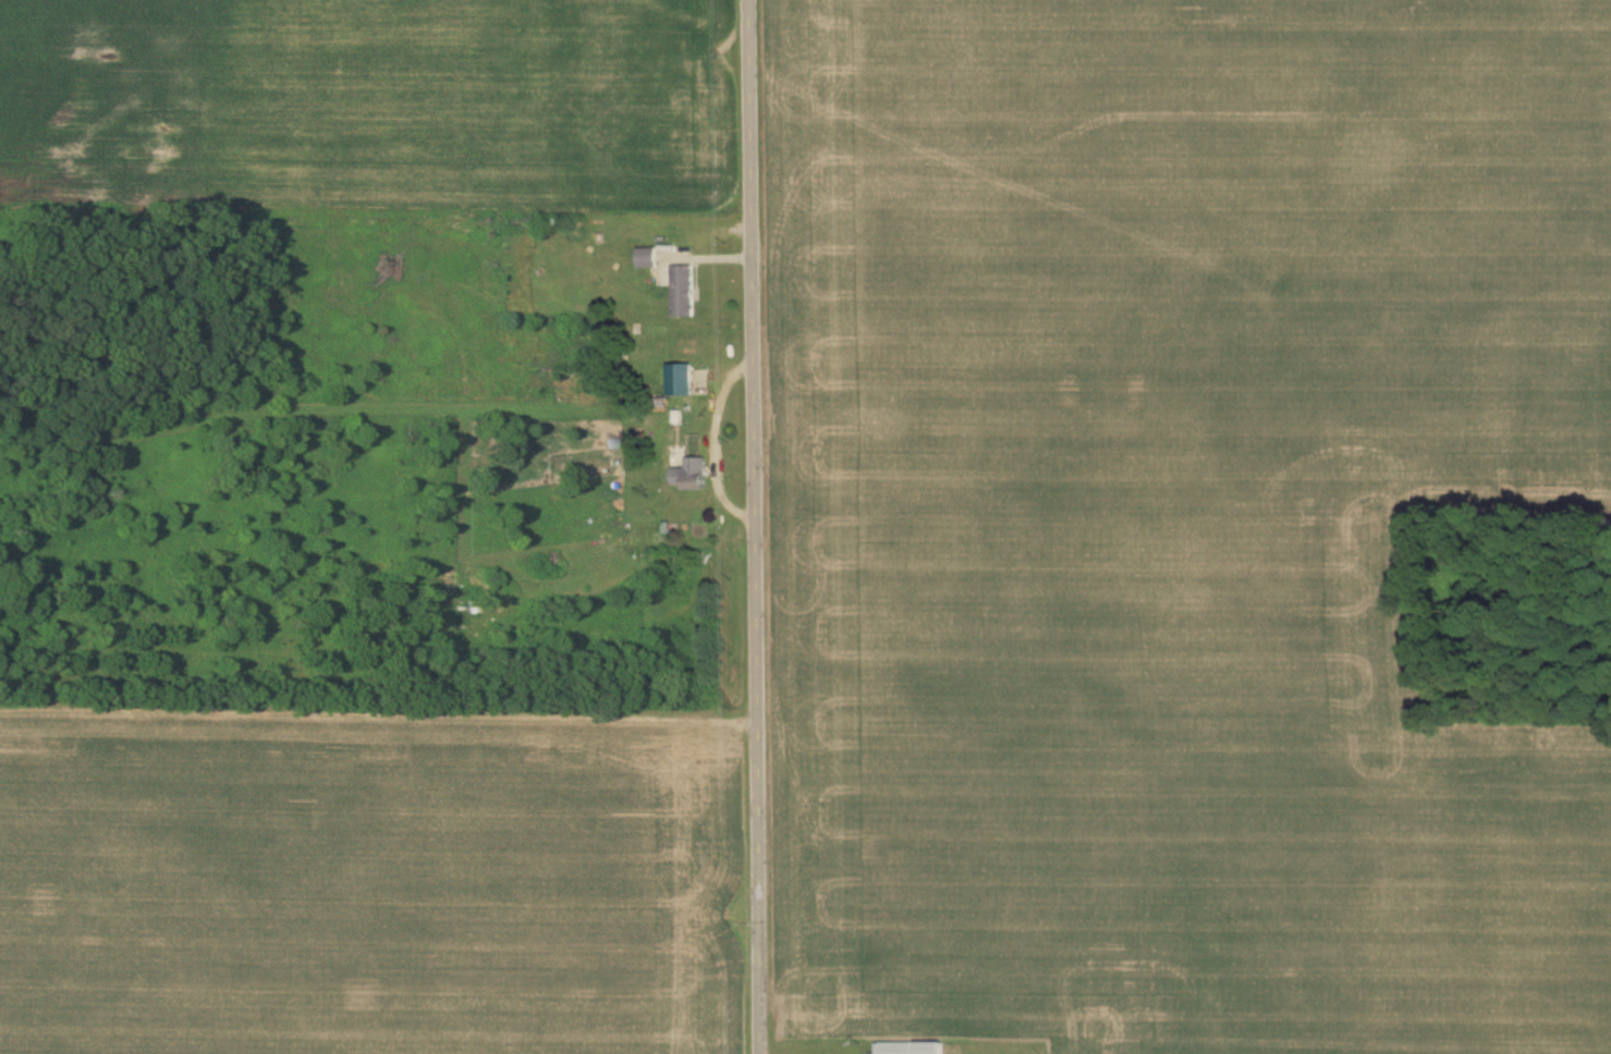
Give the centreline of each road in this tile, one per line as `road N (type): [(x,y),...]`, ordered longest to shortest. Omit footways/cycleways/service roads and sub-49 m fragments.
road 1 (tertiary): [(760,1053),(747,0)]

